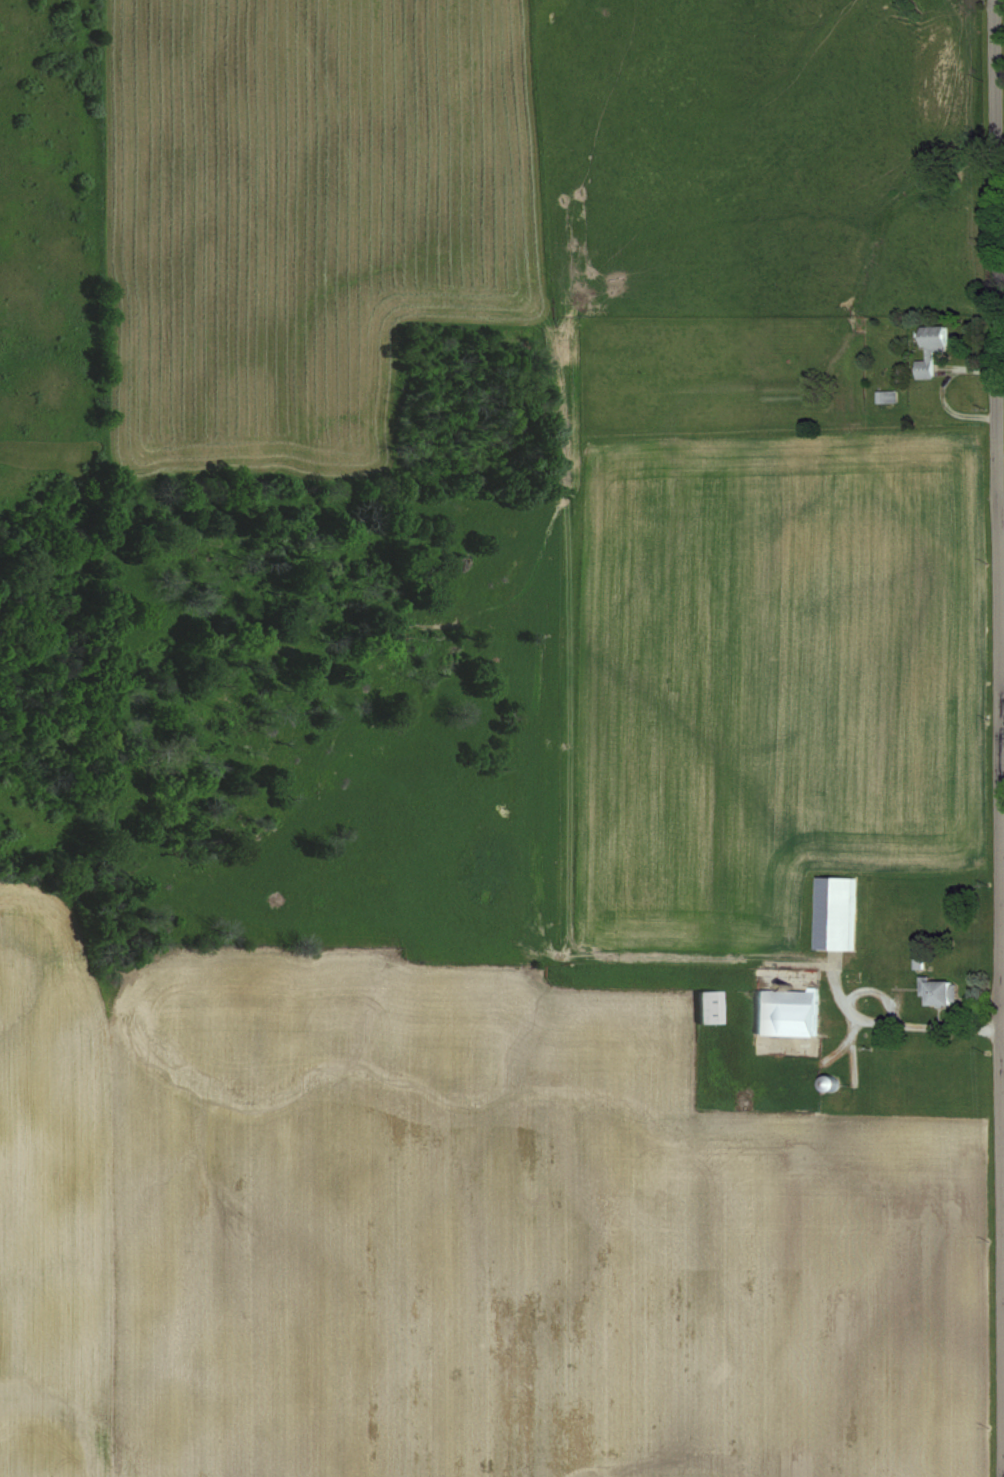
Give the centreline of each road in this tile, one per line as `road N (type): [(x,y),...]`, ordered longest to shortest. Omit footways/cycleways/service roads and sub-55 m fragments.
road 1 (residential): [(1003,1476),(997,0)]

